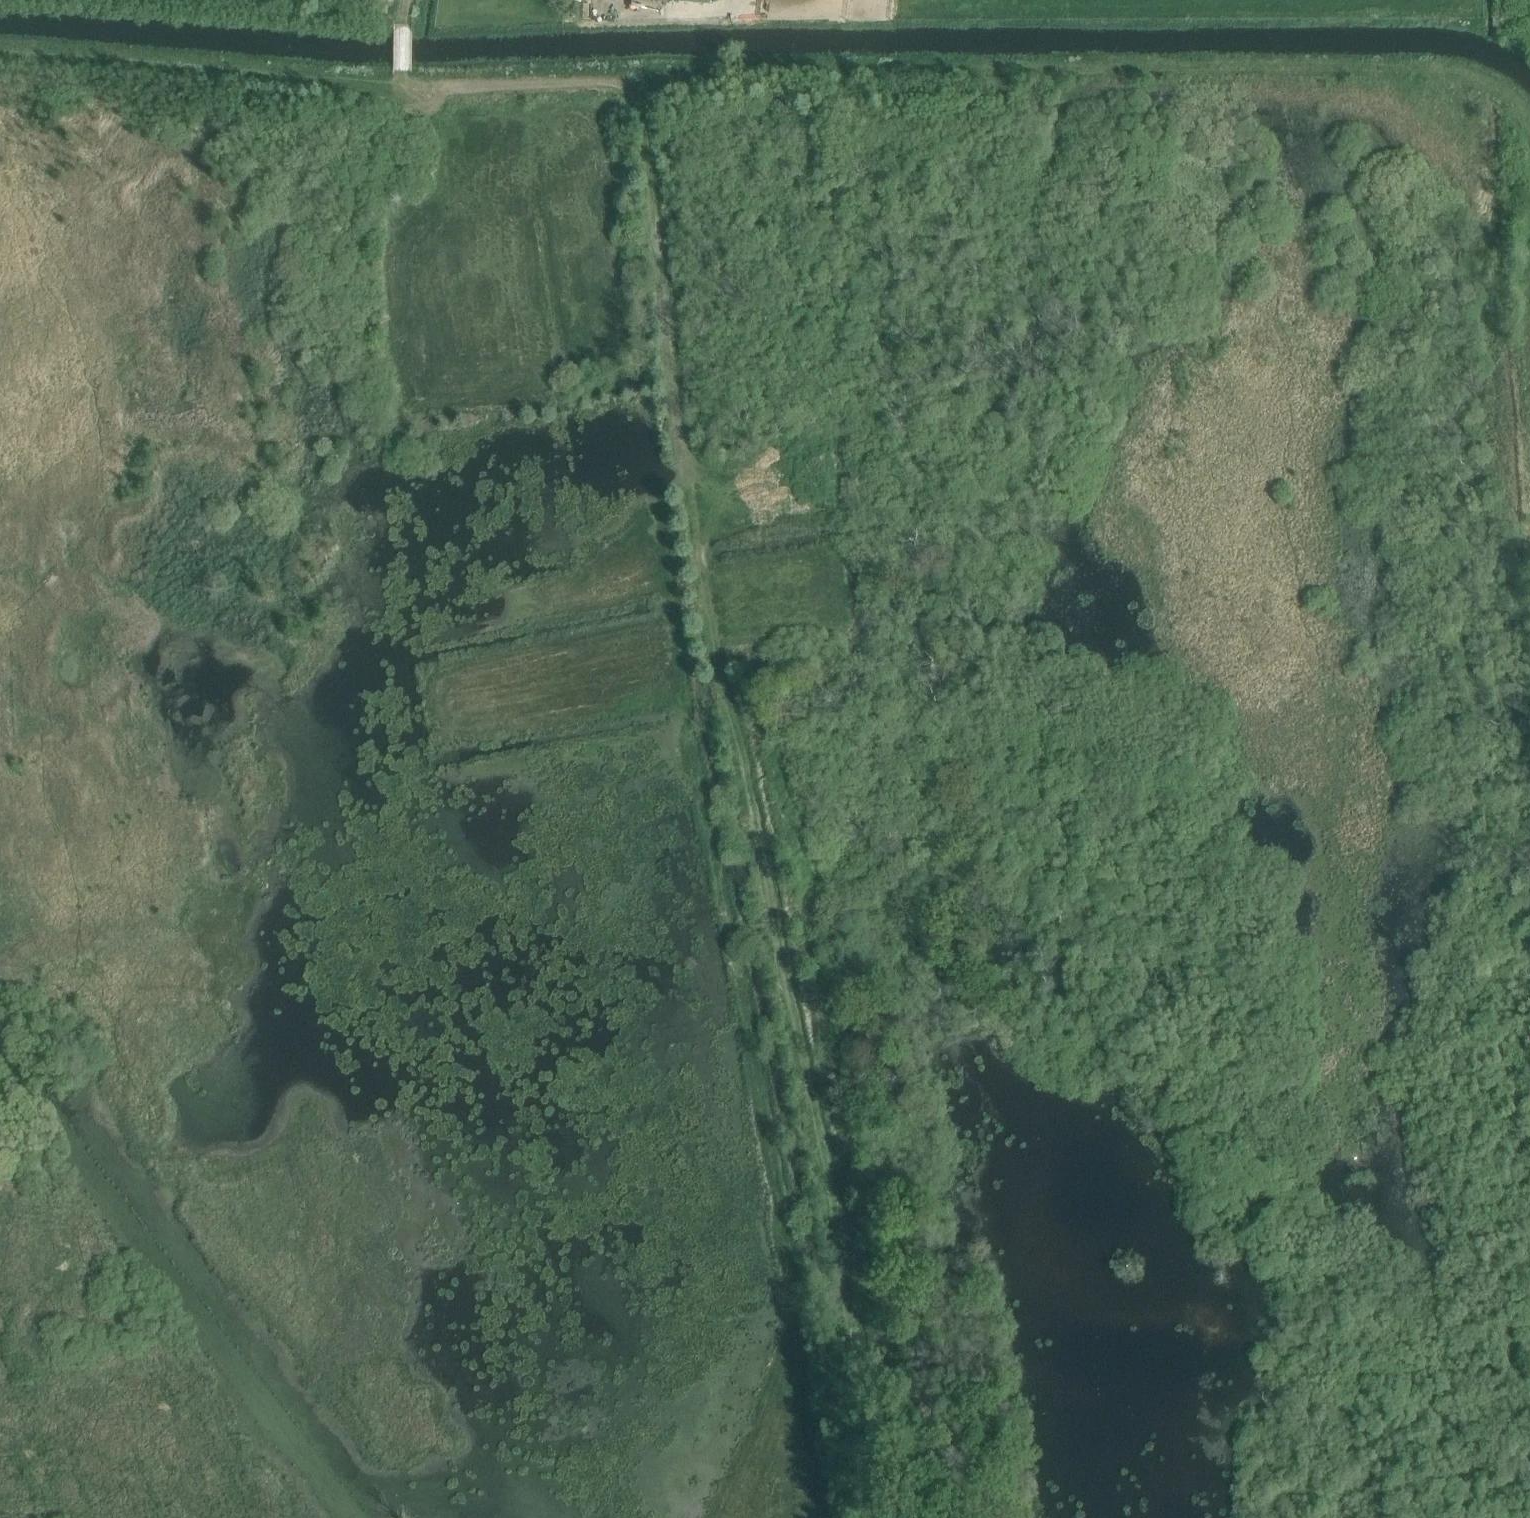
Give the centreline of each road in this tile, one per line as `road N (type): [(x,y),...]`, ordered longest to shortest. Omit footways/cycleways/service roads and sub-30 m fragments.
road 1 (track): [(620,83),(401,85)]

